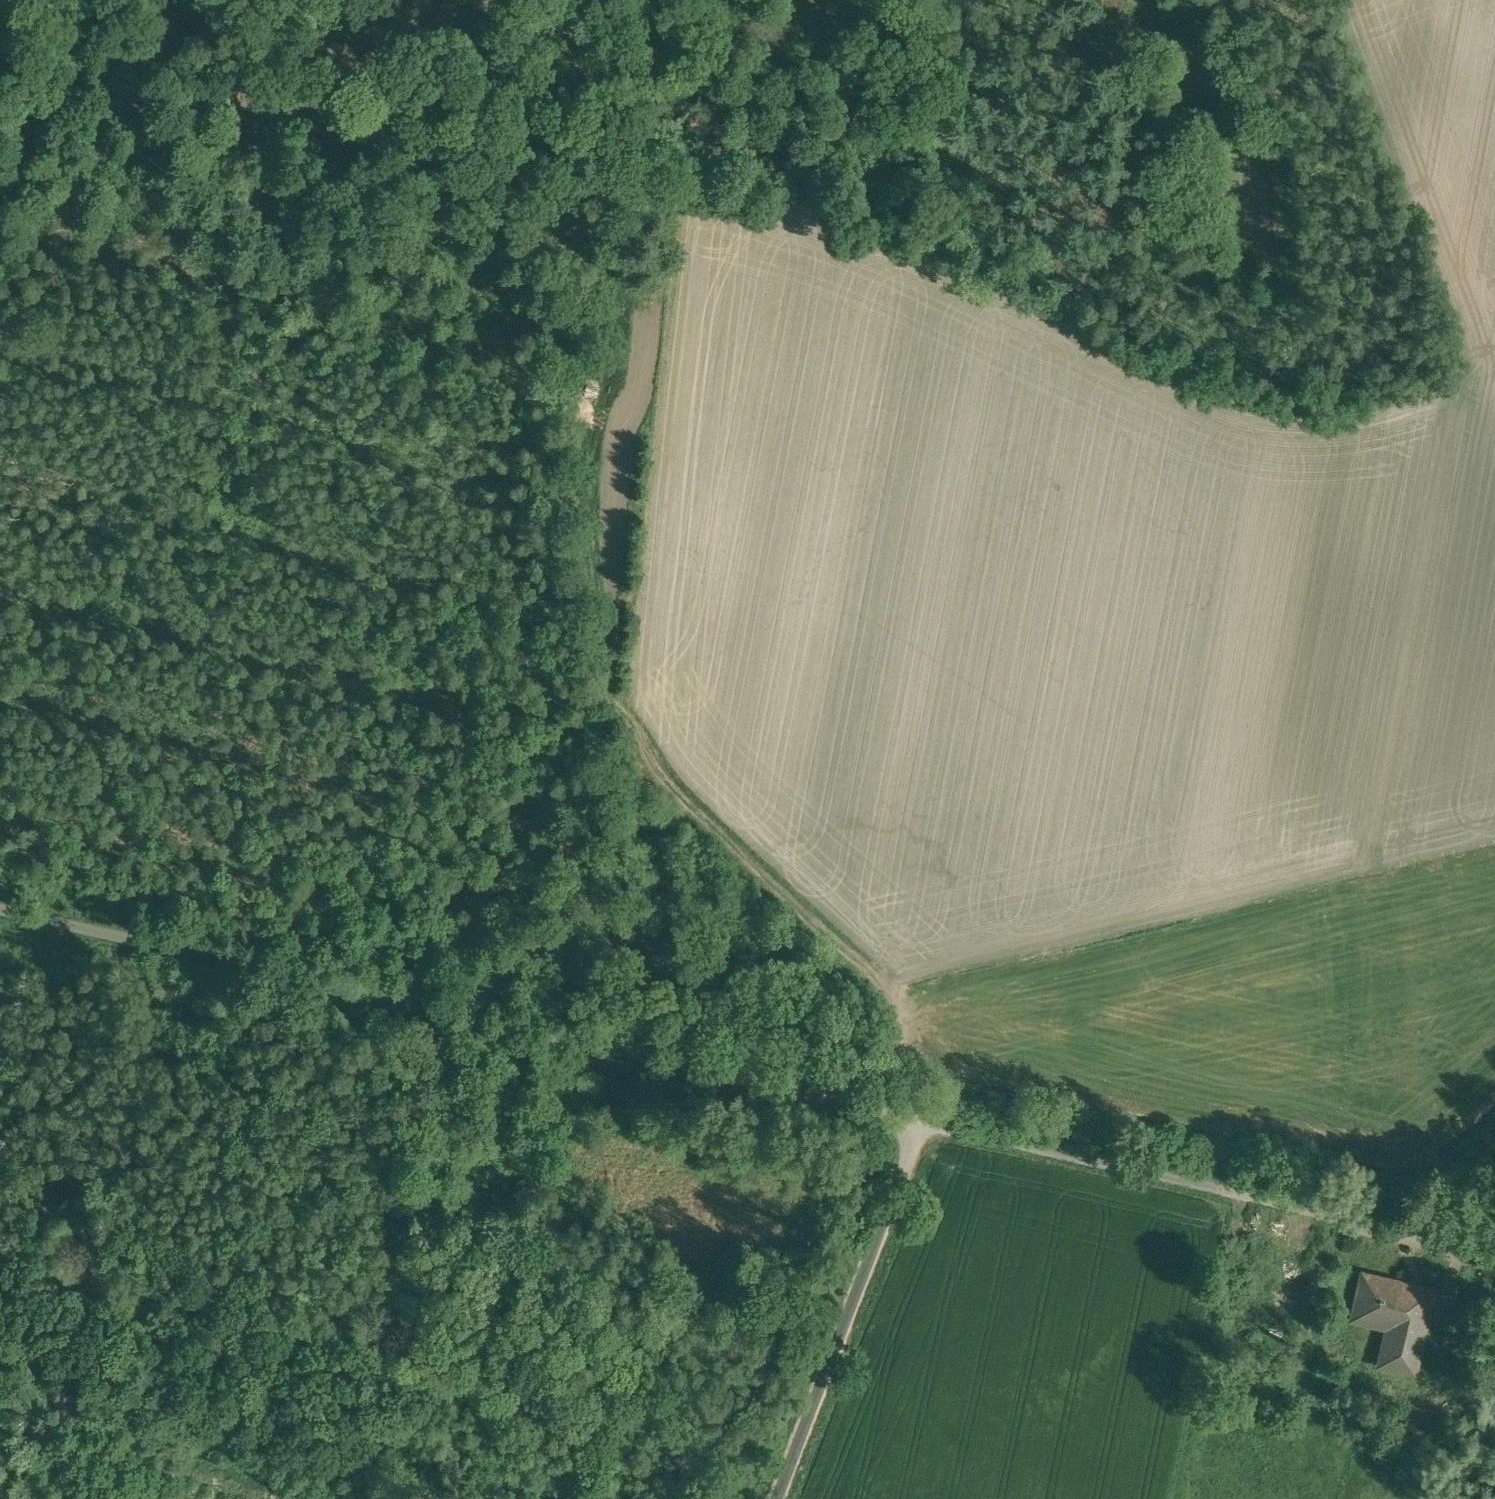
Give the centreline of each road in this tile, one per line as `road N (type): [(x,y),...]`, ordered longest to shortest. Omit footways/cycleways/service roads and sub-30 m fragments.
road 1 (unclassified): [(0,911),(918,1123)]
road 2 (unclassified): [(918,1123),(1494,1251)]
road 3 (unclassified): [(918,1123),(782,1498)]

